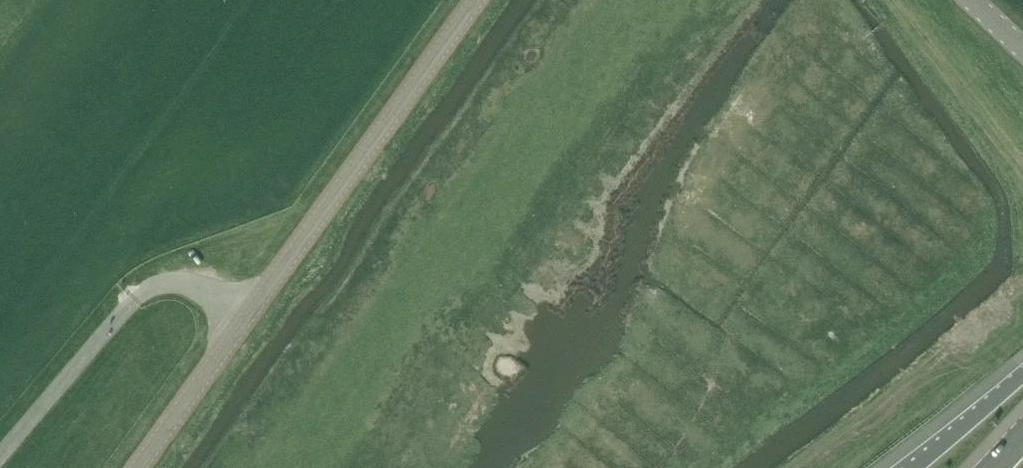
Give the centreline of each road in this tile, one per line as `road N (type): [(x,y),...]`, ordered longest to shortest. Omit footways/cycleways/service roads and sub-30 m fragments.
road 1 (tertiary): [(244,320),(476,0)]
road 2 (unclassified): [(244,320),(169,280),(134,299),(0,454)]
road 3 (tertiary): [(139,467),(244,320)]
road 4 (motorway): [(1022,374),(910,467)]

